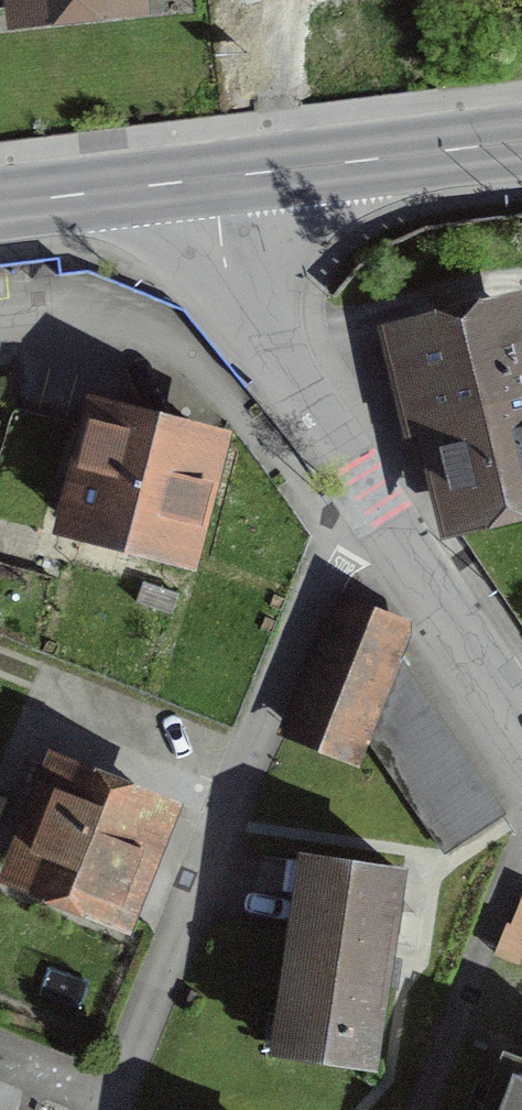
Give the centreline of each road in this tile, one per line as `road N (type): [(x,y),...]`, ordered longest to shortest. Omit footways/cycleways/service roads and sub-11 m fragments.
road 1 (residential): [(221,180),(225,263),(244,317),(490,697)]
road 2 (primary): [(521,144),(221,180)]
road 3 (primary): [(221,180),(0,207)]

